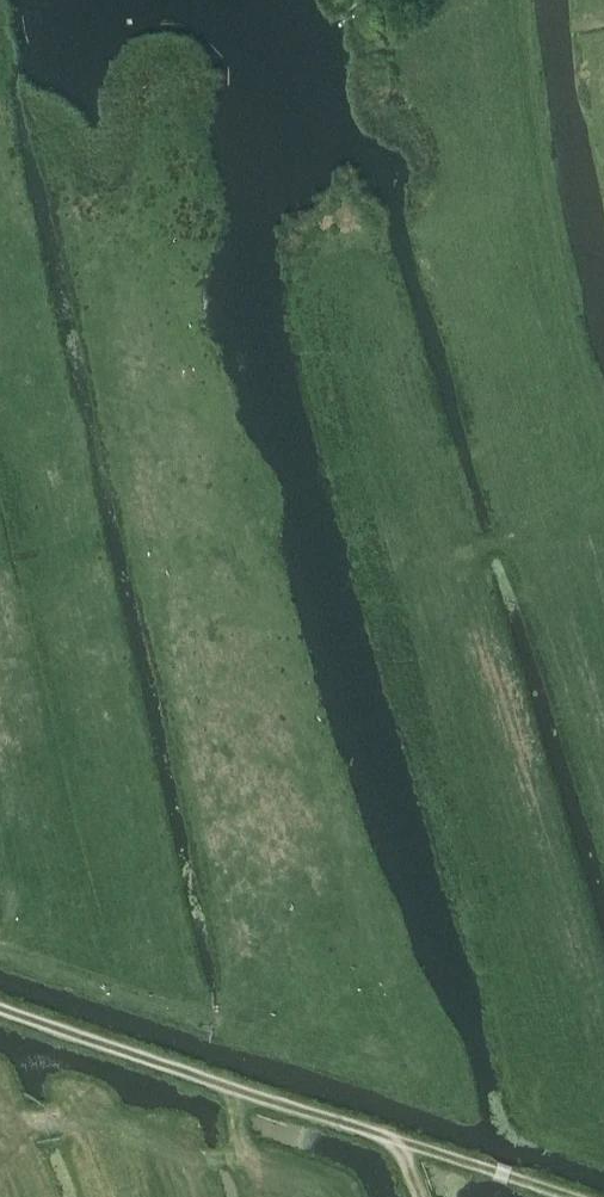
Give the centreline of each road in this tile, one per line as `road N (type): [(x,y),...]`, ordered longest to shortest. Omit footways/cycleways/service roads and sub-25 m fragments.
road 1 (track): [(574,1196),(0,1009)]

